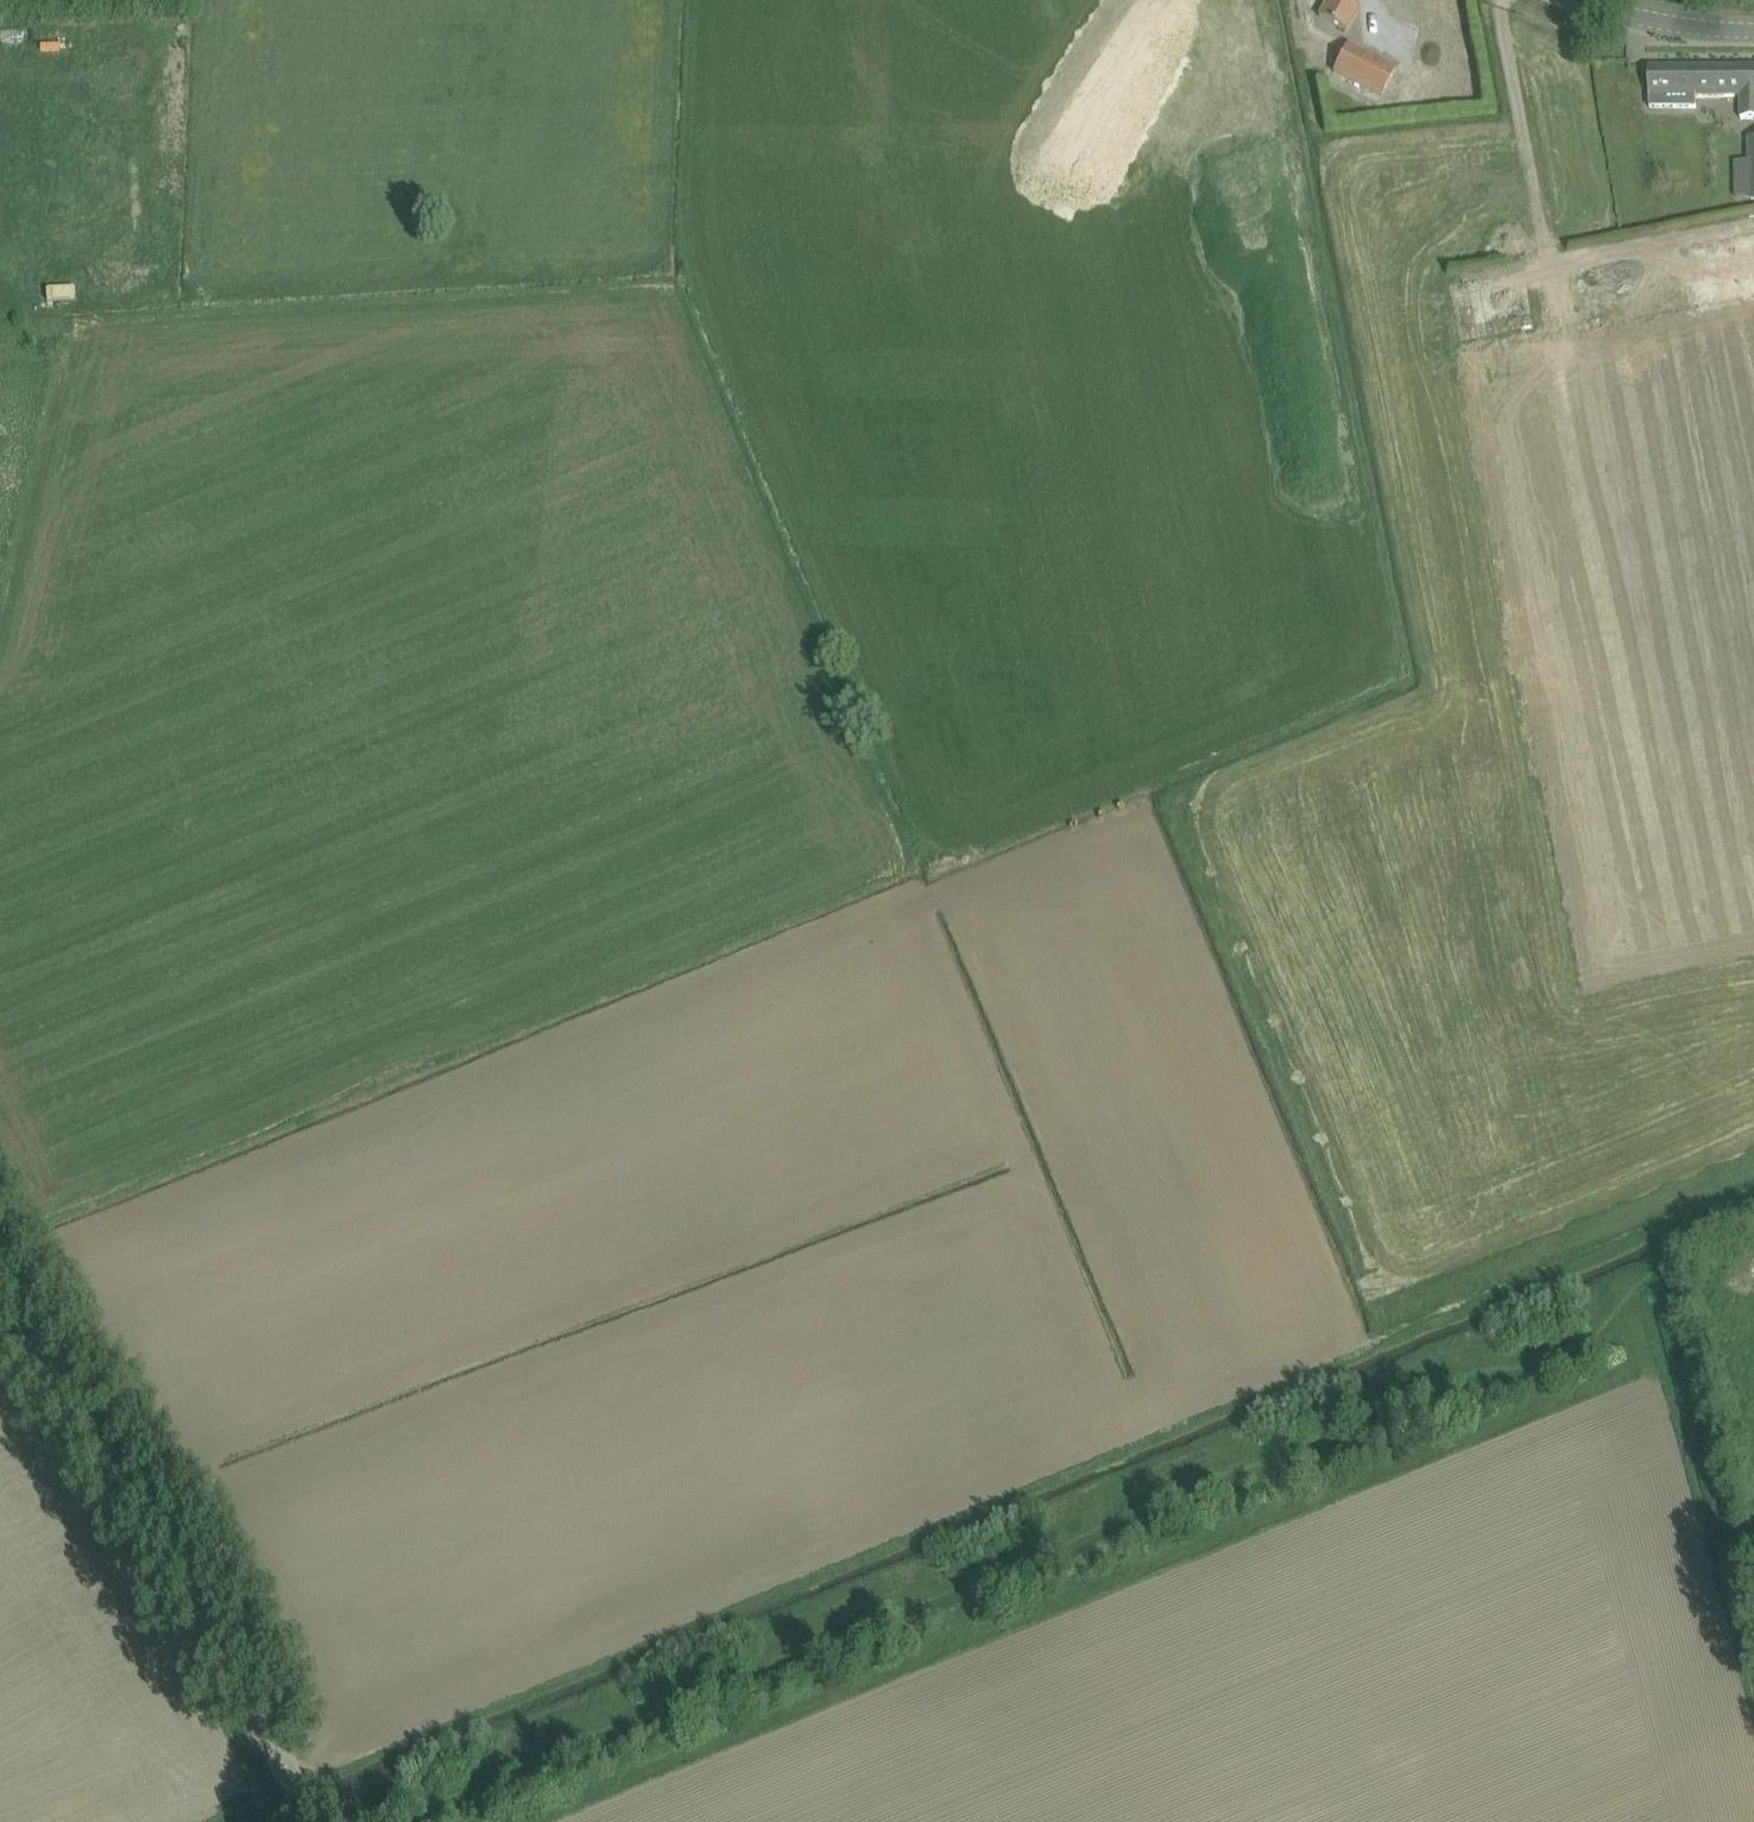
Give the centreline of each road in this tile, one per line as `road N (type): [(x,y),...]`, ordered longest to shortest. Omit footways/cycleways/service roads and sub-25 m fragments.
road 1 (unclassified): [(315,1821),(0,1304)]
road 2 (tertiary): [(1753,31),(1644,20),(1582,0)]

